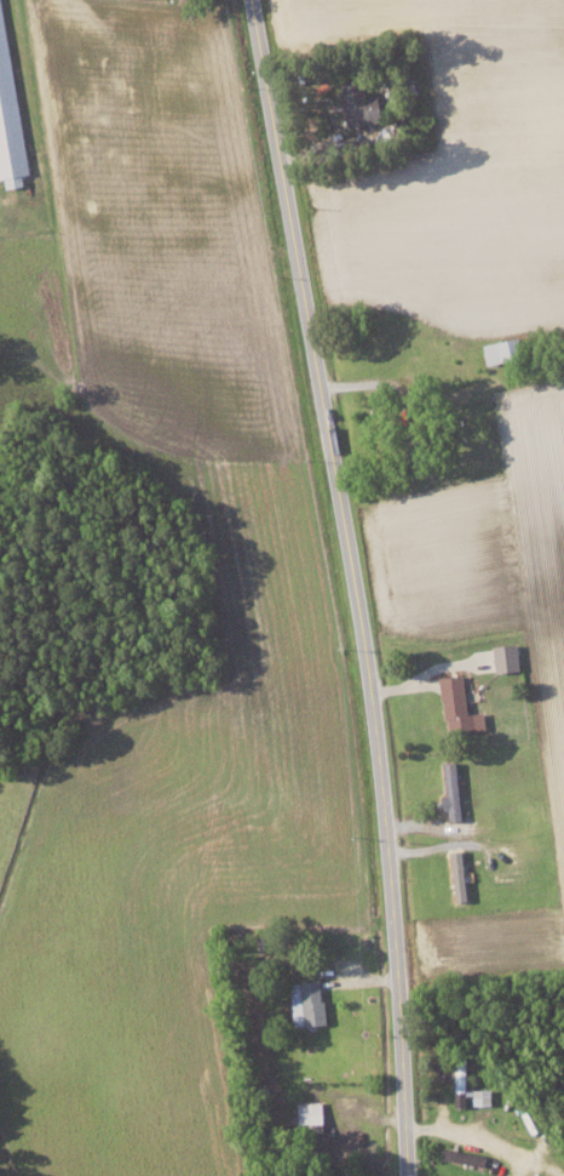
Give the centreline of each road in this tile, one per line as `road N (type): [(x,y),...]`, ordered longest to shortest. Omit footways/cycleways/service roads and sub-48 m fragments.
road 1 (tertiary): [(249,0),(372,707),(406,1175)]

